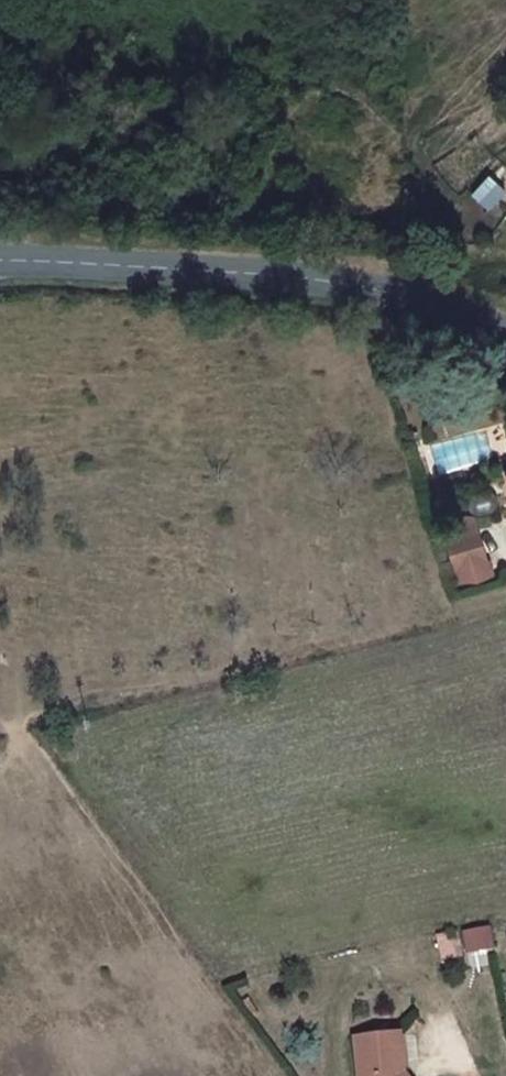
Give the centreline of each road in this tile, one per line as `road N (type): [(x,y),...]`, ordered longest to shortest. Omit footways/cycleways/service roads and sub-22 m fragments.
road 1 (tertiary): [(505,335),(378,291),(253,275),(0,263)]

